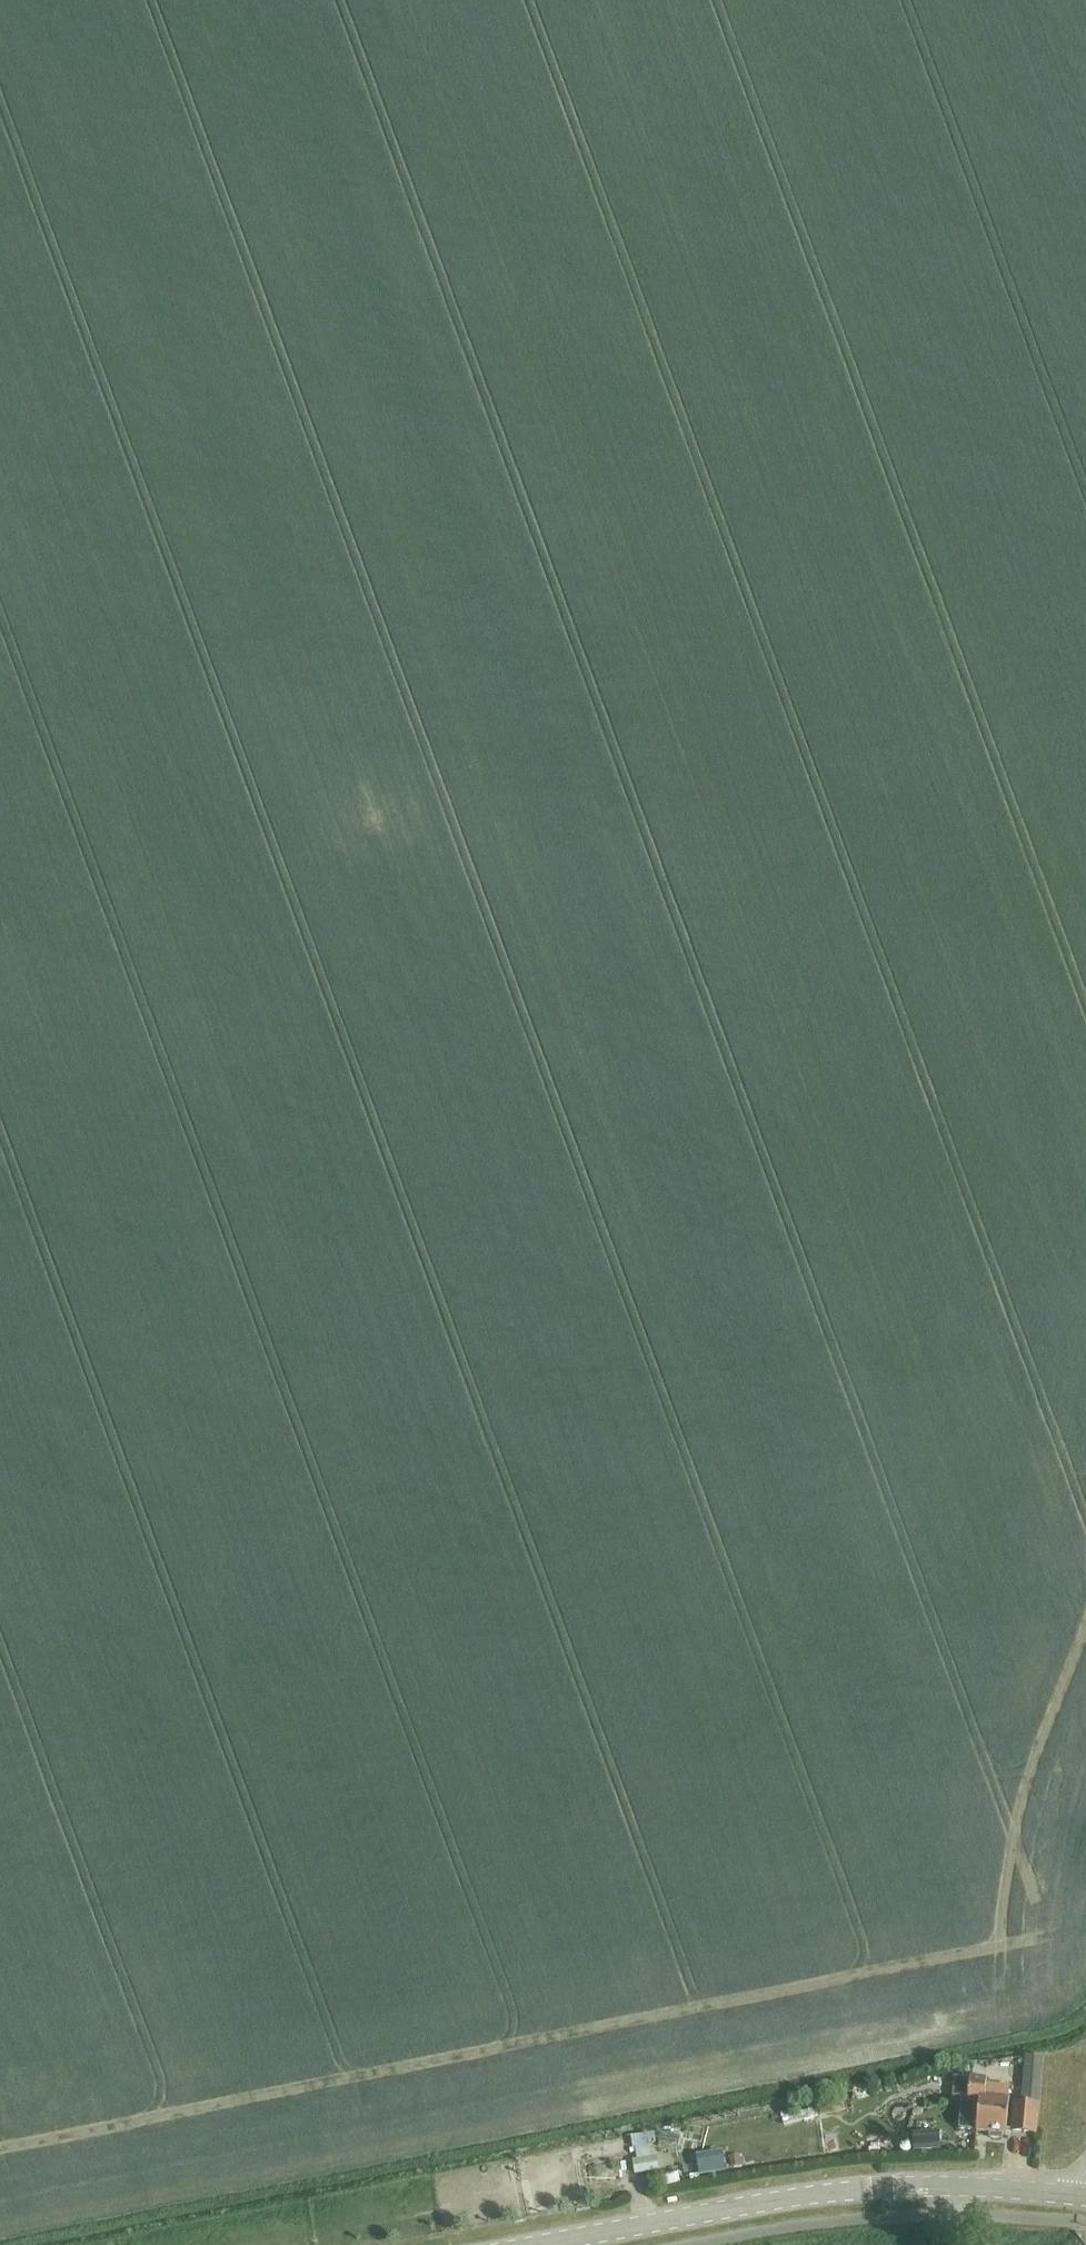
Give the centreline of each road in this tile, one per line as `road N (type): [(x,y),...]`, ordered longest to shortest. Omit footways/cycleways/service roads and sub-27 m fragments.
road 1 (tertiary): [(548,2244),(883,2189),(1085,2200)]

